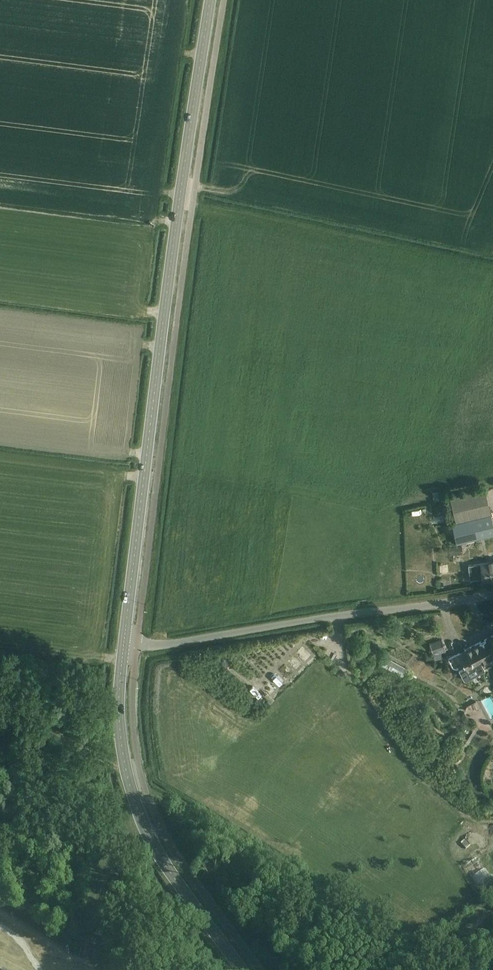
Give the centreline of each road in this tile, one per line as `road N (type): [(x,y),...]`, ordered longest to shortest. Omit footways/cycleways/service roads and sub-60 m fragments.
road 1 (secondary): [(124,642),(164,306),(212,0)]
road 2 (unclassified): [(124,642),(168,644),(492,594)]
road 3 (secondary): [(243,969),(155,849),(131,793),(119,710),(124,642)]
road 4 (track): [(0,700),(117,771)]

